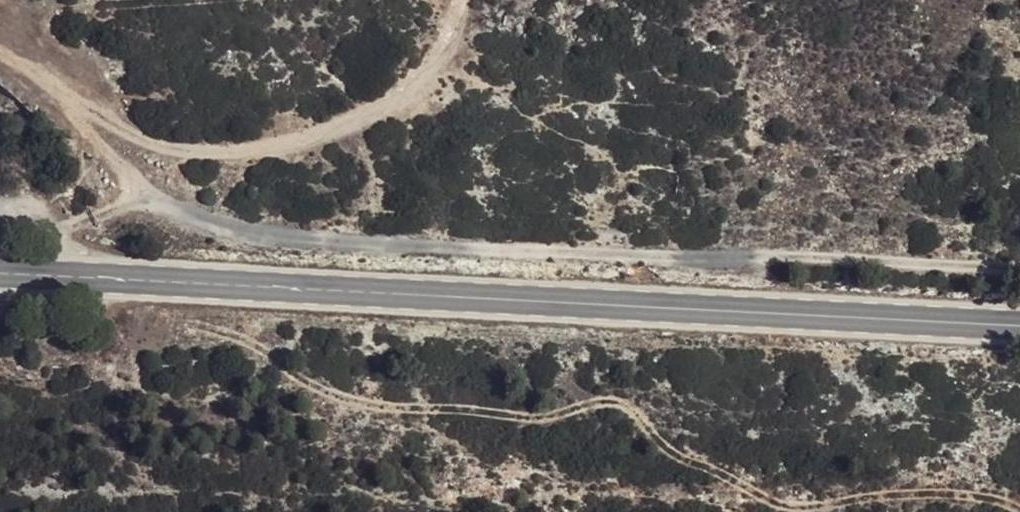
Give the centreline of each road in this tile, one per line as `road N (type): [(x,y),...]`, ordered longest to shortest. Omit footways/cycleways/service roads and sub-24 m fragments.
road 1 (primary): [(1019,328),(0,273)]
road 2 (track): [(128,280),(184,329),(248,344),(332,402),(538,431),(618,402),(692,458),(800,509),(878,496),(1019,505)]
road 3 (track): [(1019,263),(486,250),(258,224),(192,213),(159,198)]
road 4 (track): [(0,40),(80,93),(191,143),(279,141),(372,105),(404,81),(440,41),(458,0)]
road 5 (track): [(16,273),(32,246),(65,225),(159,198)]
road 6 (track): [(80,93),(159,198)]

